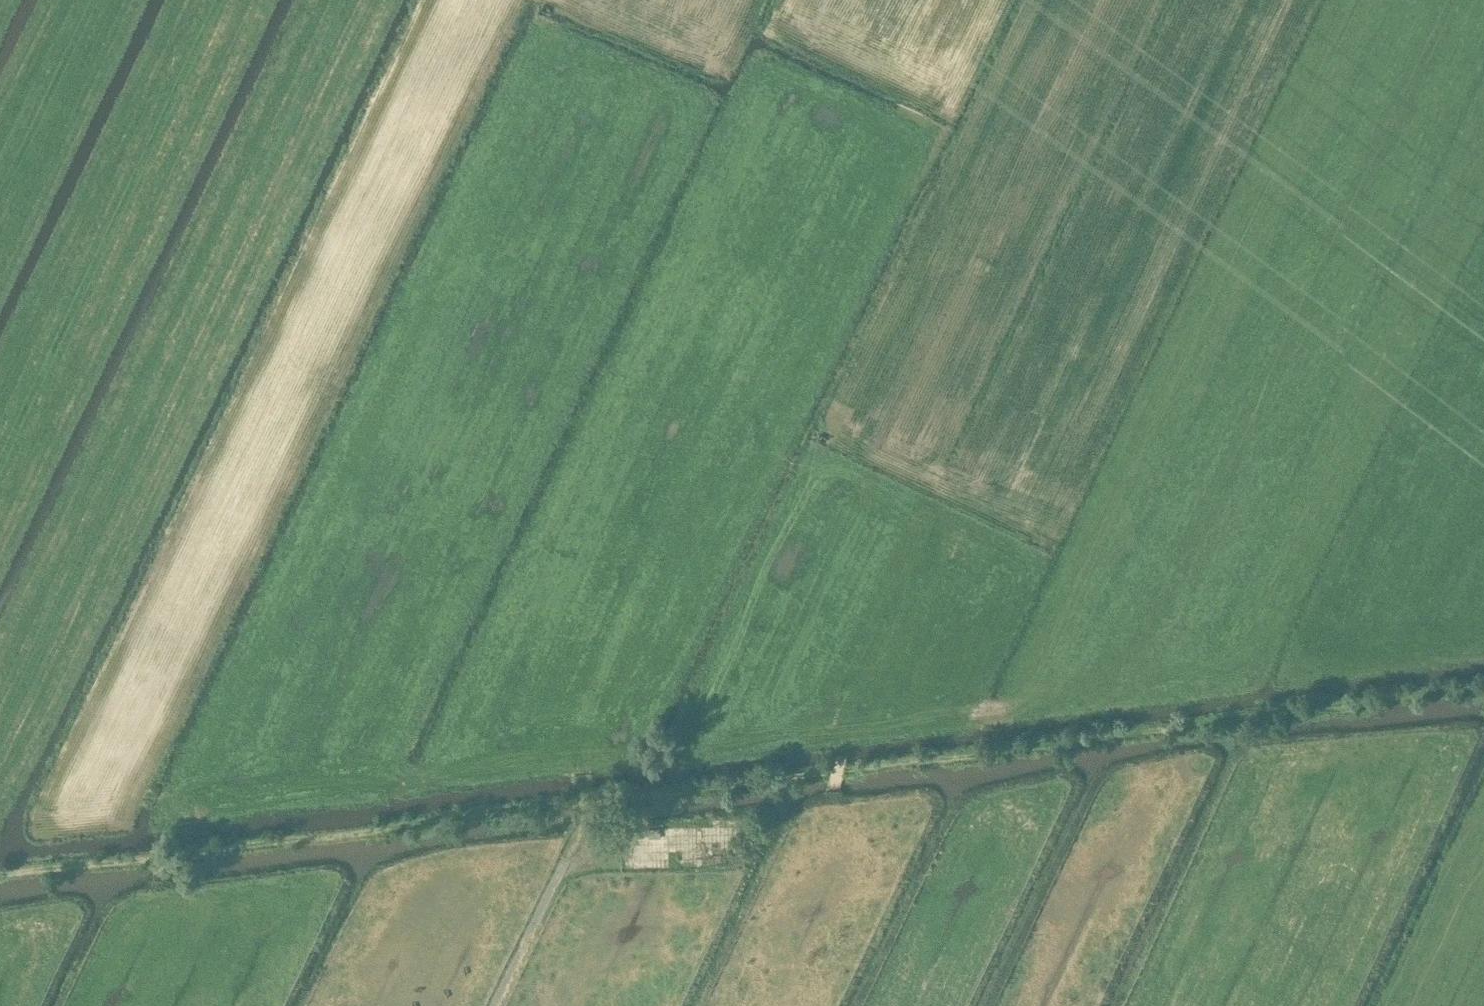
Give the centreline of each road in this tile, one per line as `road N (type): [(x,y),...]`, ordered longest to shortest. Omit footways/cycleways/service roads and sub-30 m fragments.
road 1 (track): [(573,749),(182,810),(130,789),(125,775),(141,742)]

